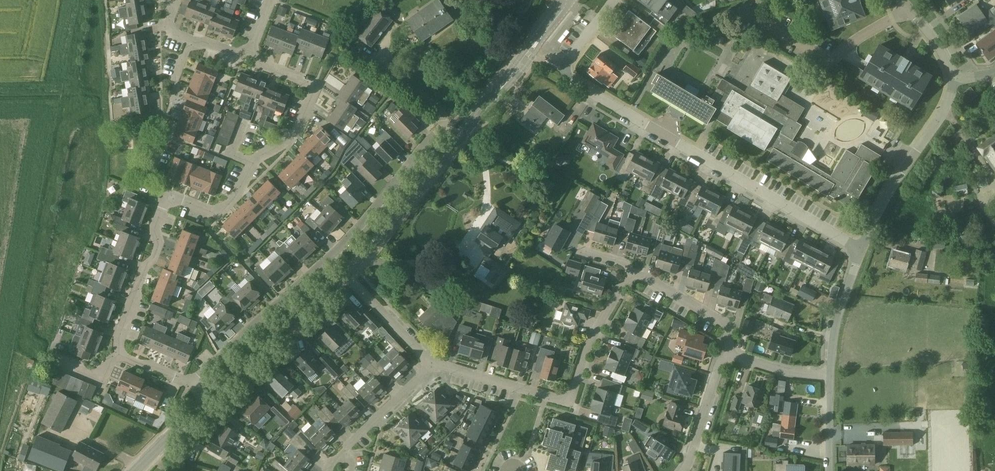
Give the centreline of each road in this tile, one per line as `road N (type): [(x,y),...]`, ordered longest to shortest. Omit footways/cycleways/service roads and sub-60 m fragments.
road 1 (residential): [(192,383),(338,249),(444,128)]
road 2 (residential): [(860,250),(565,70)]
road 3 (unclassified): [(860,250),(944,112),(952,78)]
road 4 (tertiary): [(207,401),(346,272)]
road 5 (tertiary): [(346,272),(461,136)]
road 6 (residential): [(253,163),(299,126),(316,85),(260,63),(252,51)]
road 7 (residential): [(119,355),(168,197)]
road 8 (residential): [(444,128),(439,111),(332,42)]
road 9 (residential): [(568,399),(432,363)]
road 10 (residential): [(568,399),(585,350),(632,275)]
road 11 (residential): [(733,354),(722,321),(632,275)]
road 12 (residential): [(682,470),(720,362),(733,354)]
road 13 (unclassified): [(830,374),(839,308),(860,250)]
road 14 (residential): [(432,363),(346,272)]
road 15 (residential): [(344,452),(432,363)]
road 16 (track): [(941,116),(962,128),(994,221)]

